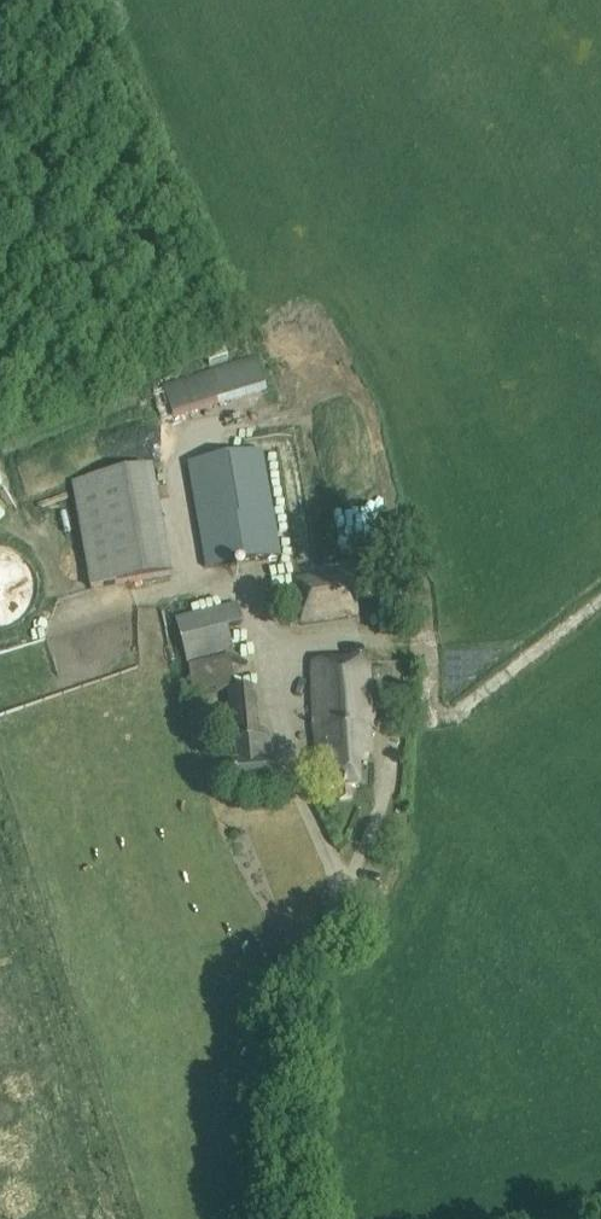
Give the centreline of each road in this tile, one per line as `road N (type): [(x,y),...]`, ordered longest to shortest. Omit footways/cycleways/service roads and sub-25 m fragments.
road 1 (track): [(396,716),(385,789),(291,1014),(285,1116),(297,1218)]

